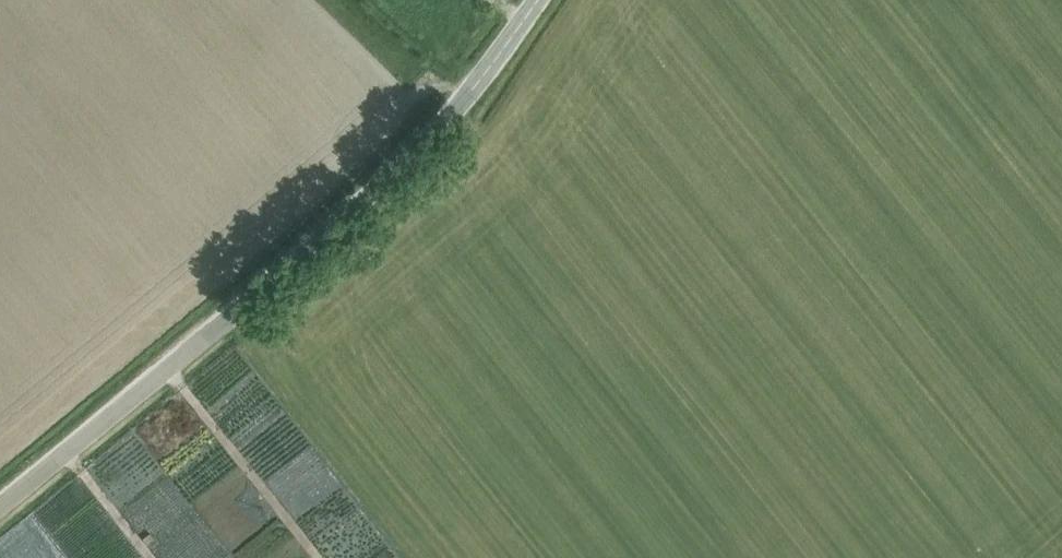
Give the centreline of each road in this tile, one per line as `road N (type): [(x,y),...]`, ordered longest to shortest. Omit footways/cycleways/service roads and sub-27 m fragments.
road 1 (unclassified): [(0,507),(408,161),(539,0)]

